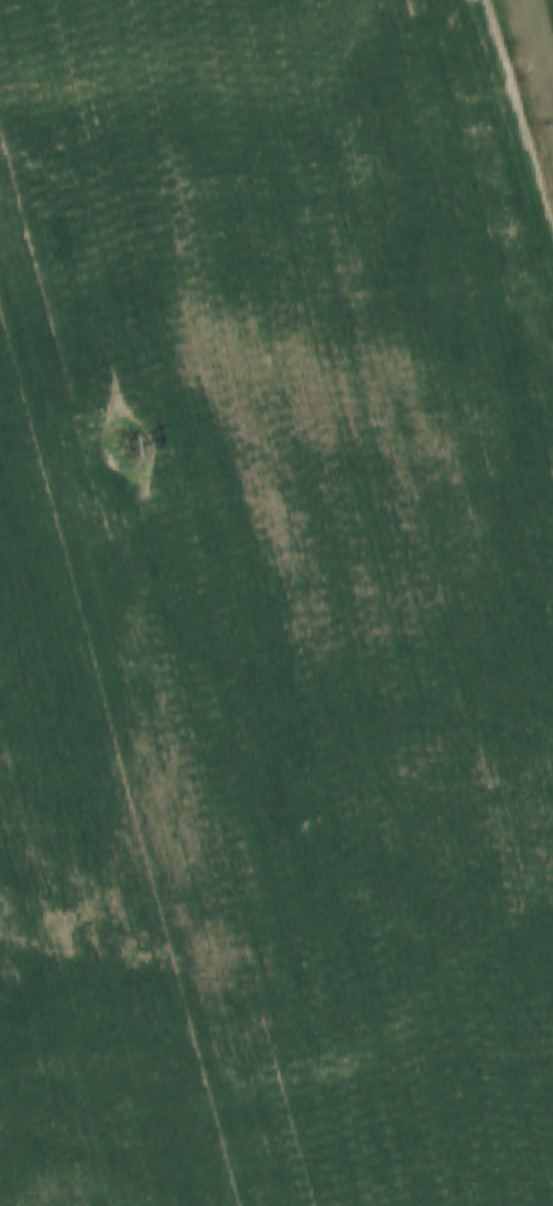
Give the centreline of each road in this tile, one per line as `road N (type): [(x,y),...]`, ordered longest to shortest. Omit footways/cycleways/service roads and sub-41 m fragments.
road 1 (track): [(552,212),(485,0)]

